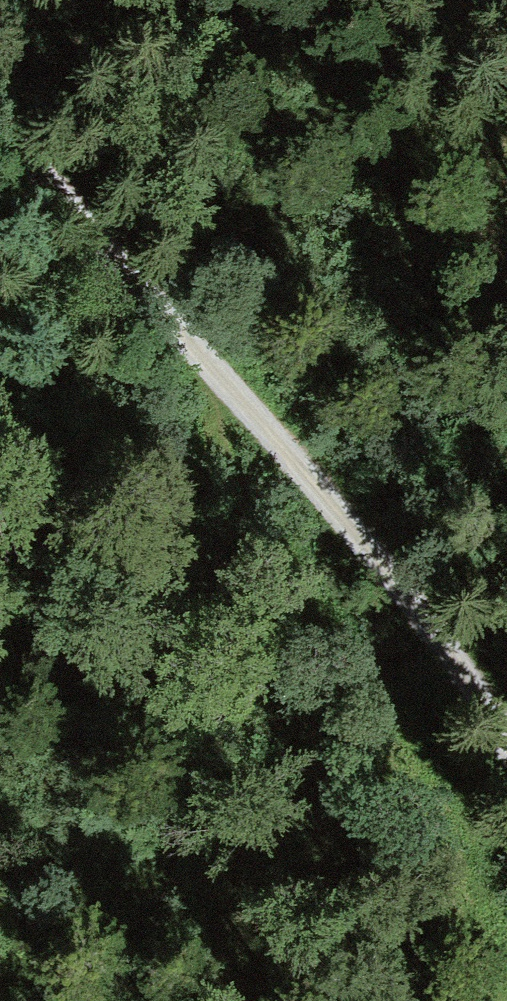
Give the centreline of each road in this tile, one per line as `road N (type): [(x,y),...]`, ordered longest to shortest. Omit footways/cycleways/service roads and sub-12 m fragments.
road 1 (track): [(0,118),(478,666),(506,716)]
road 2 (track): [(190,342),(216,429),(381,726),(474,961),(480,1000)]

